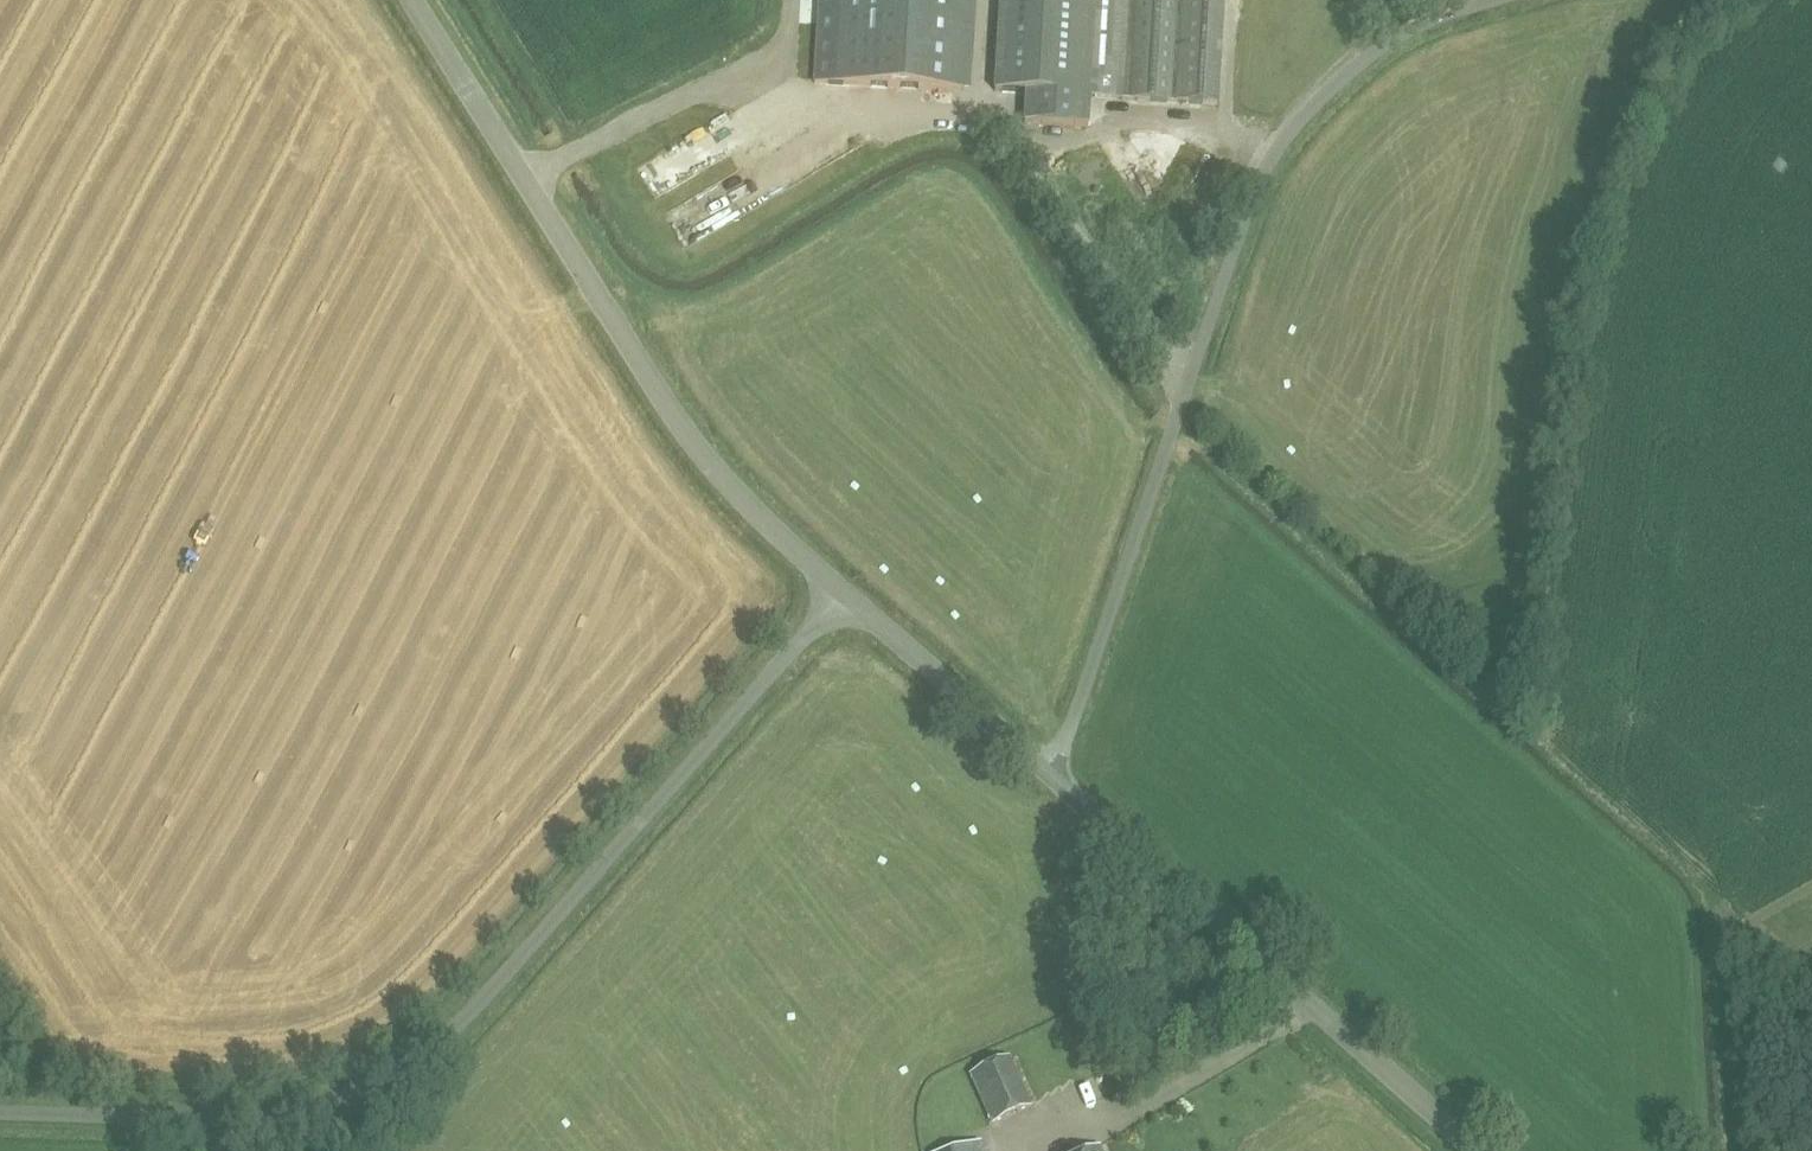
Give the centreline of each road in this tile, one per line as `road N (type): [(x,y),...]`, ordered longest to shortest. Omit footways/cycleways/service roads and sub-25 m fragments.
road 1 (unclassified): [(0,1116),(261,1119),(370,1088),(409,1067),(459,1025),(842,593)]
road 2 (unclassified): [(1500,0),(1382,48),(1300,117),(1270,159),(1053,778)]
road 3 (unclassified): [(842,593),(746,507),(676,425),(411,0)]
road 4 (unclassified): [(1477,1150),(1053,778)]
road 5 (unclassified): [(1053,778),(842,593)]

